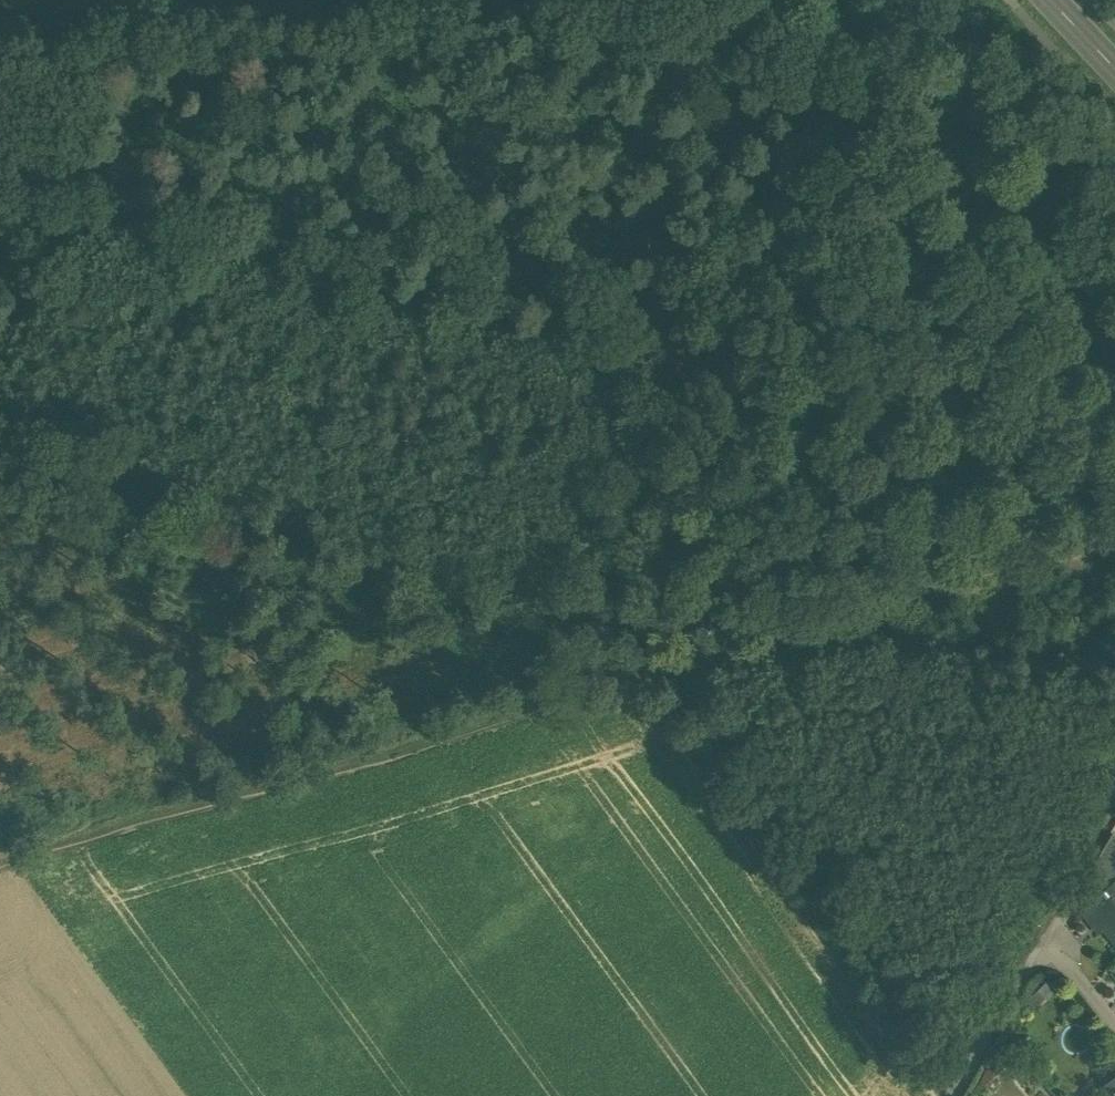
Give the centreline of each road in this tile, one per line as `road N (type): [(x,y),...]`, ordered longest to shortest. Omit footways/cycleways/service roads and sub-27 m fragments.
road 1 (track): [(555,689),(669,661),(978,1050)]
road 2 (track): [(0,862),(555,689)]
road 3 (track): [(669,661),(1114,530)]
road 4 (track): [(77,85),(0,241)]

